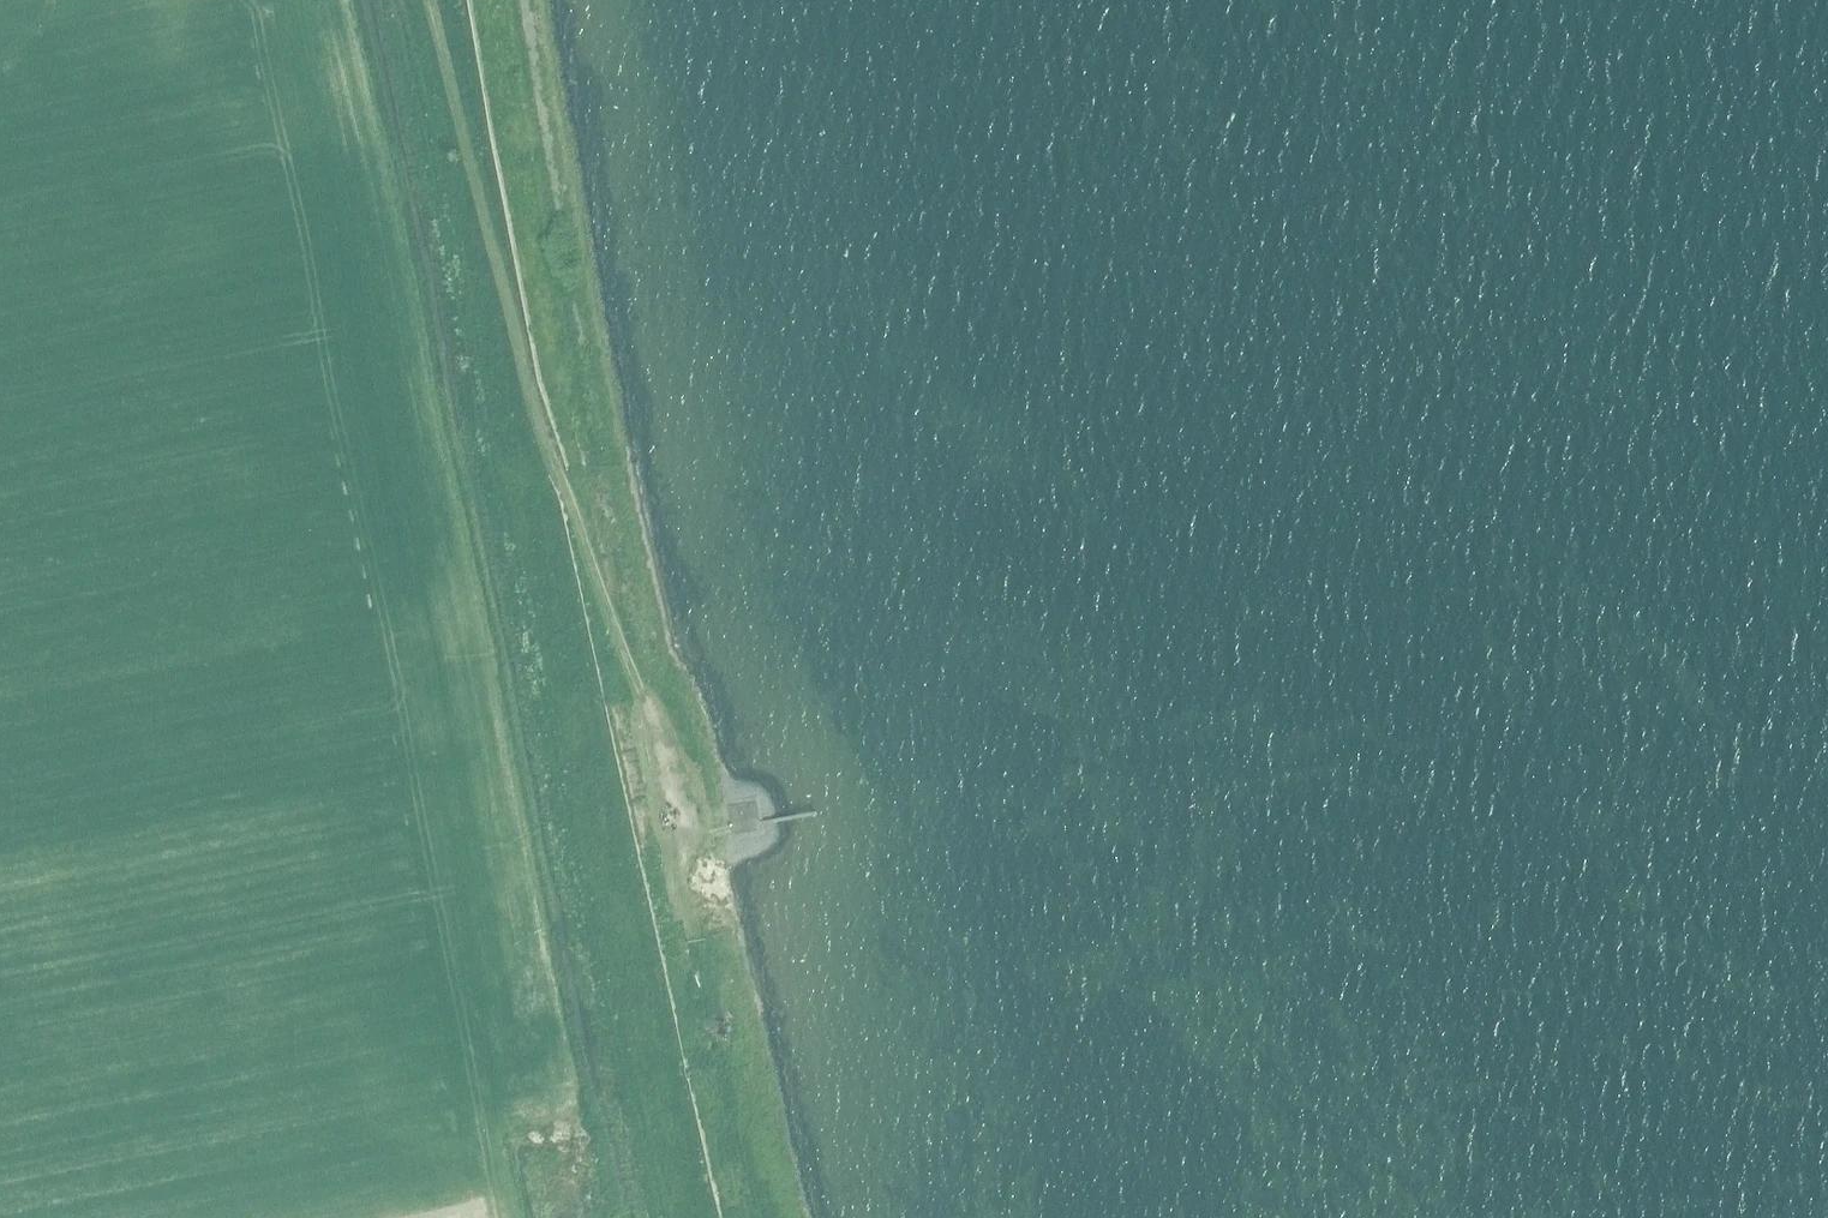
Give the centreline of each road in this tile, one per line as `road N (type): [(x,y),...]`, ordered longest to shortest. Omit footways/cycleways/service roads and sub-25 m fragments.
road 1 (unclassified): [(444,0),(532,331),(623,616)]

